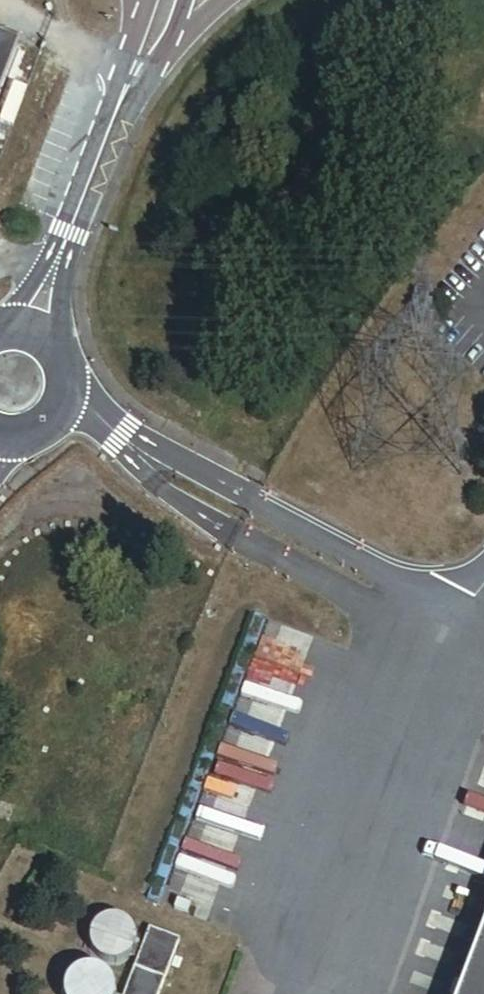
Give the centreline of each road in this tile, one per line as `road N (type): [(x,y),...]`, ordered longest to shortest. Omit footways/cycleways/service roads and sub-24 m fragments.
road 1 (unclassified): [(131,40),(63,231),(0,321)]
road 2 (unclassified): [(60,348),(60,288),(75,237),(147,77)]

